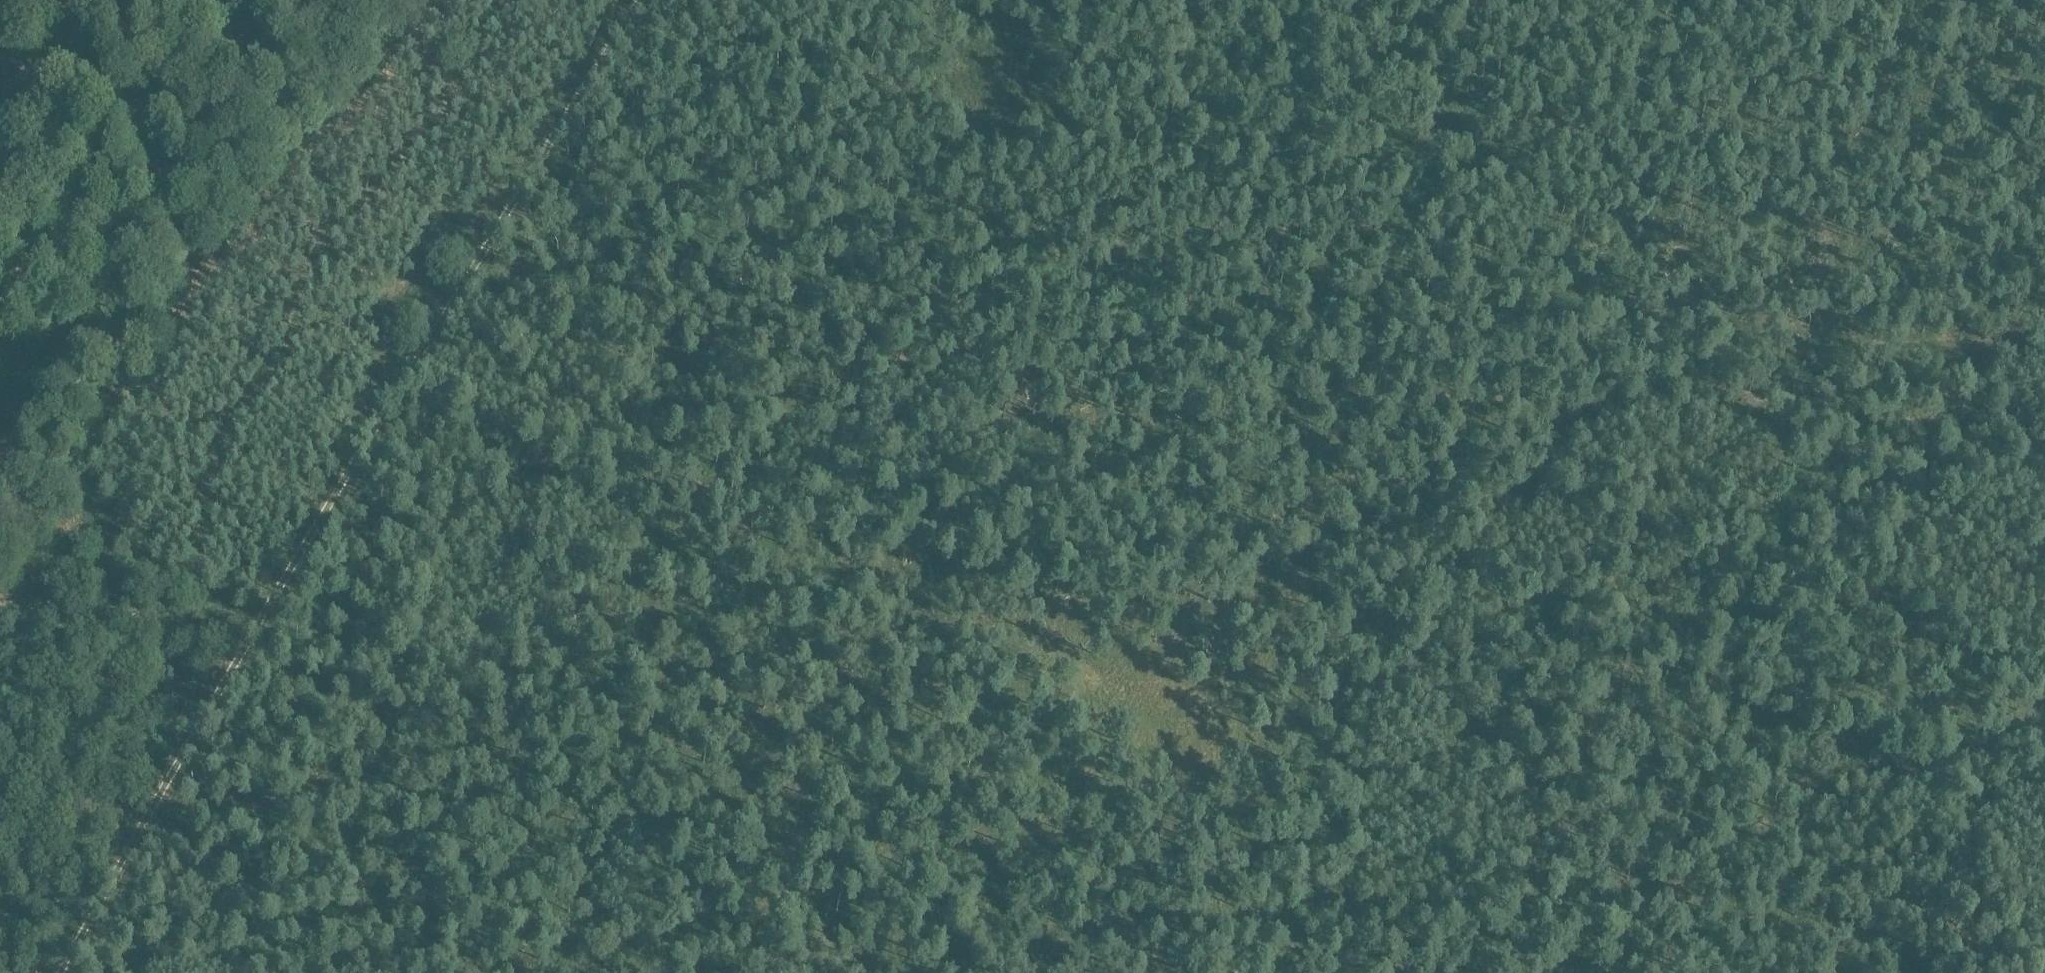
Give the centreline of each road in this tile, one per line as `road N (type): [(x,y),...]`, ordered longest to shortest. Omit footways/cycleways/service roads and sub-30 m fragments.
road 1 (track): [(637,0),(436,320),(59,972)]

